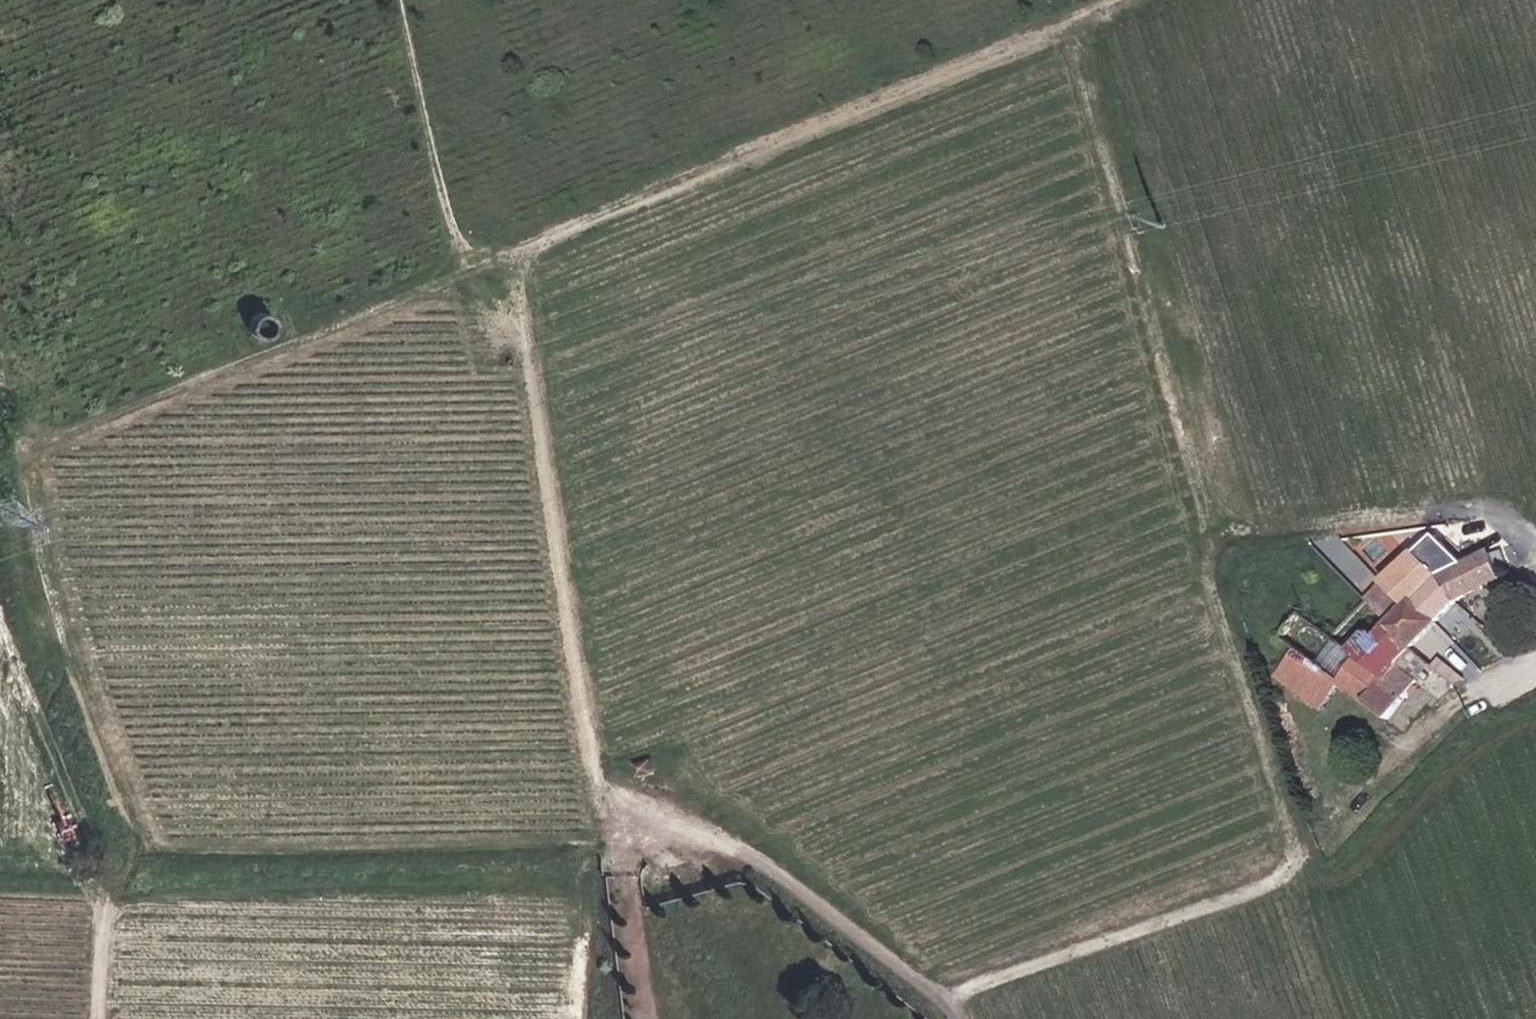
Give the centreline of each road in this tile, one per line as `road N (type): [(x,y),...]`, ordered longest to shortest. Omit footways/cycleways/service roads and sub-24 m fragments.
road 1 (track): [(22,460),(262,370),(485,266),(579,626),(606,825),(732,862),(965,999)]
road 2 (track): [(1535,668),(1421,732),(1337,809),(1283,887),(965,999),(971,1018)]

